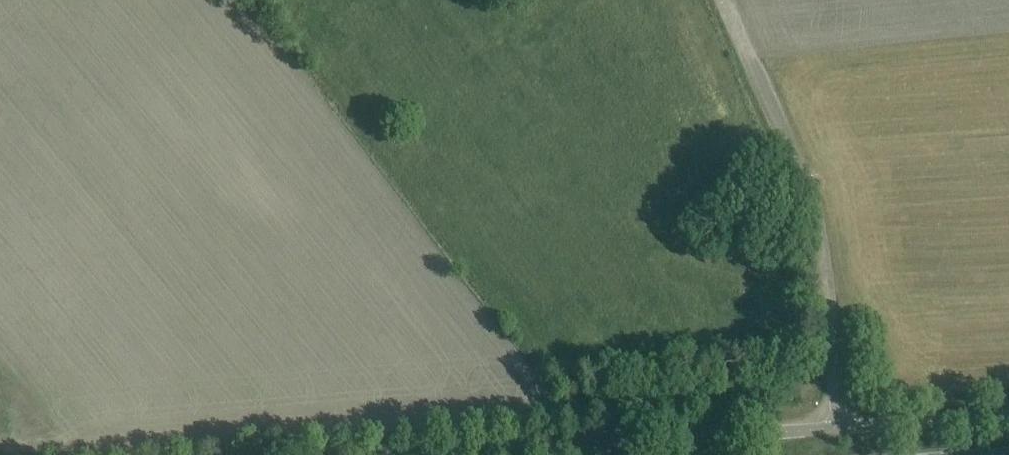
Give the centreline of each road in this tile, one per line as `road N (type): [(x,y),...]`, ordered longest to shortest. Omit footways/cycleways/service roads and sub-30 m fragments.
road 1 (unclassified): [(831,333),(816,217),(725,0)]

